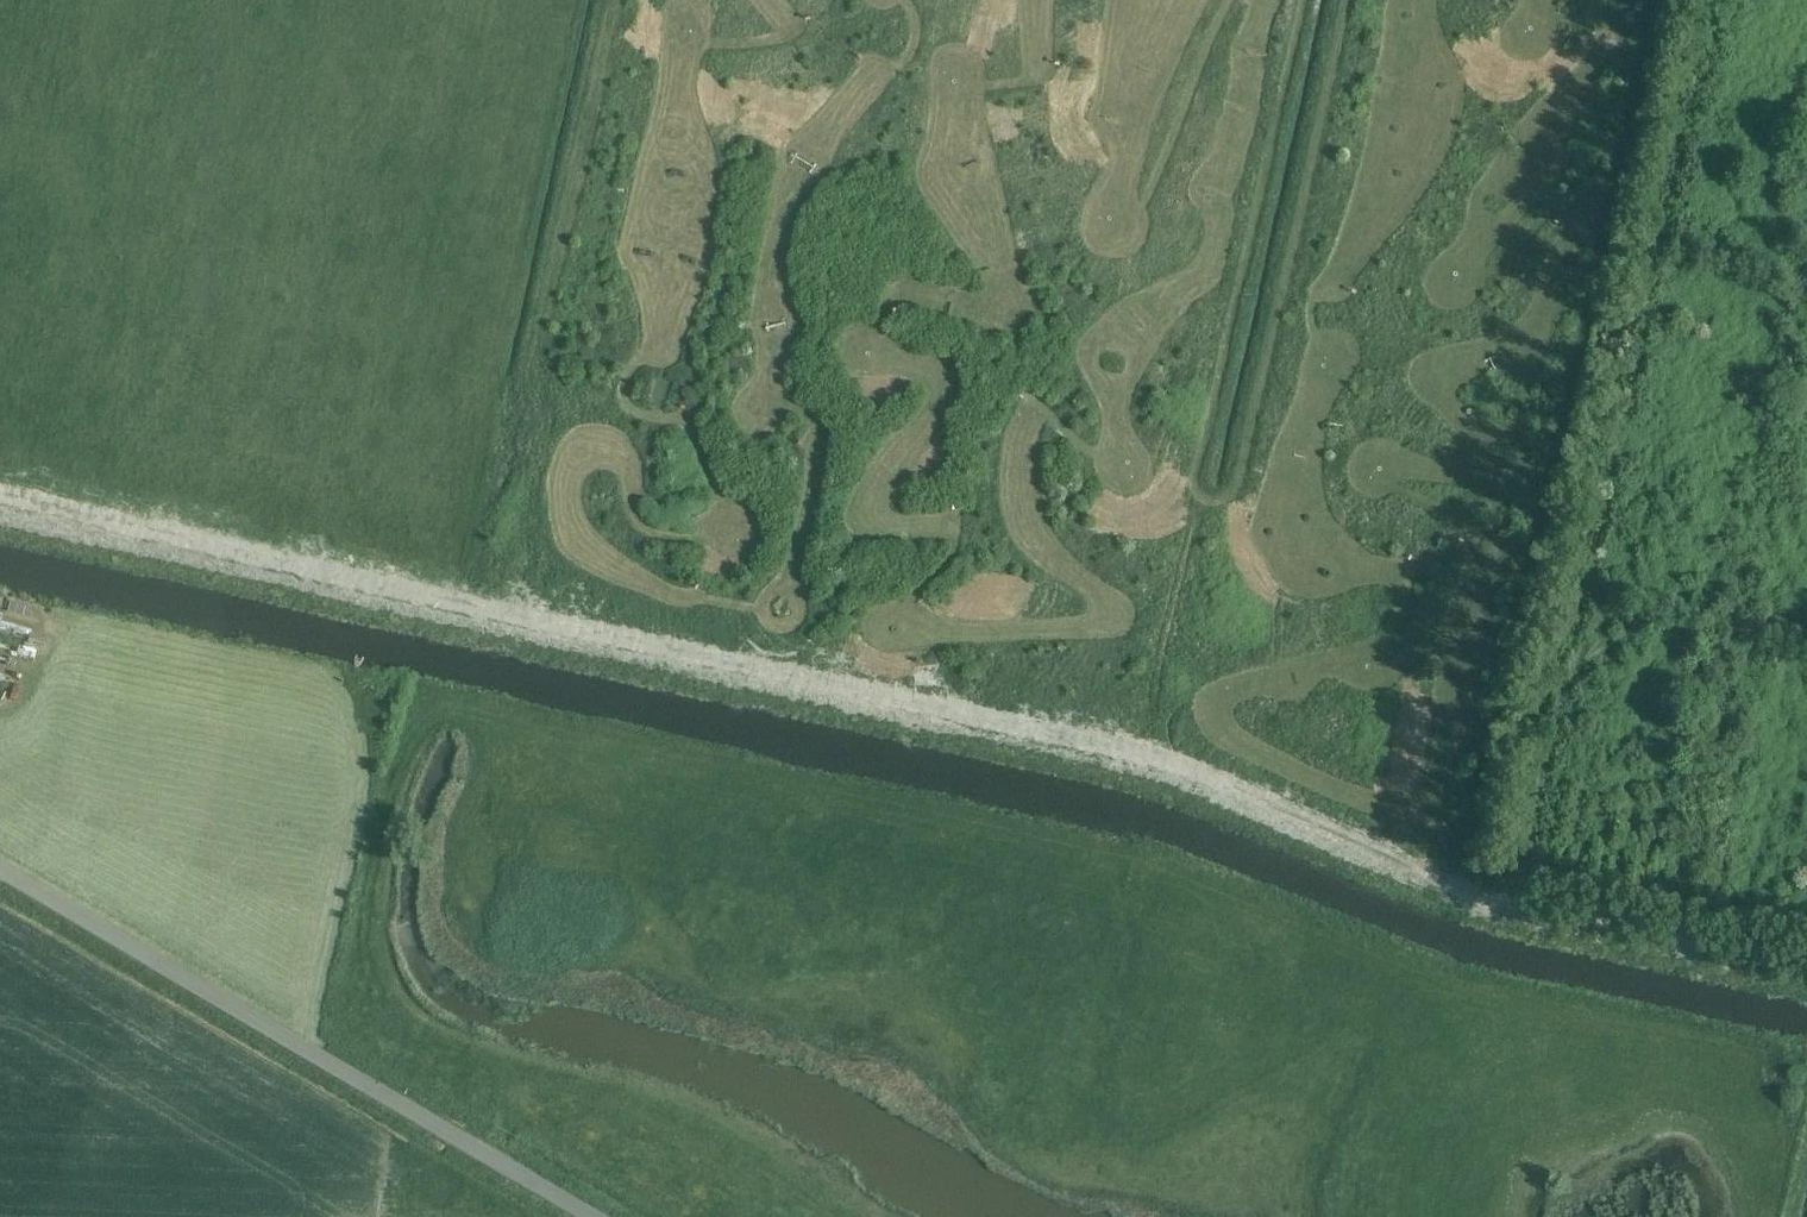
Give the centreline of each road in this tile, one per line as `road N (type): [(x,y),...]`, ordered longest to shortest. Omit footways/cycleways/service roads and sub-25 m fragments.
road 1 (track): [(0,499),(1153,760),(1512,918),(1806,984)]
road 2 (unclassified): [(592,1216),(0,870)]

